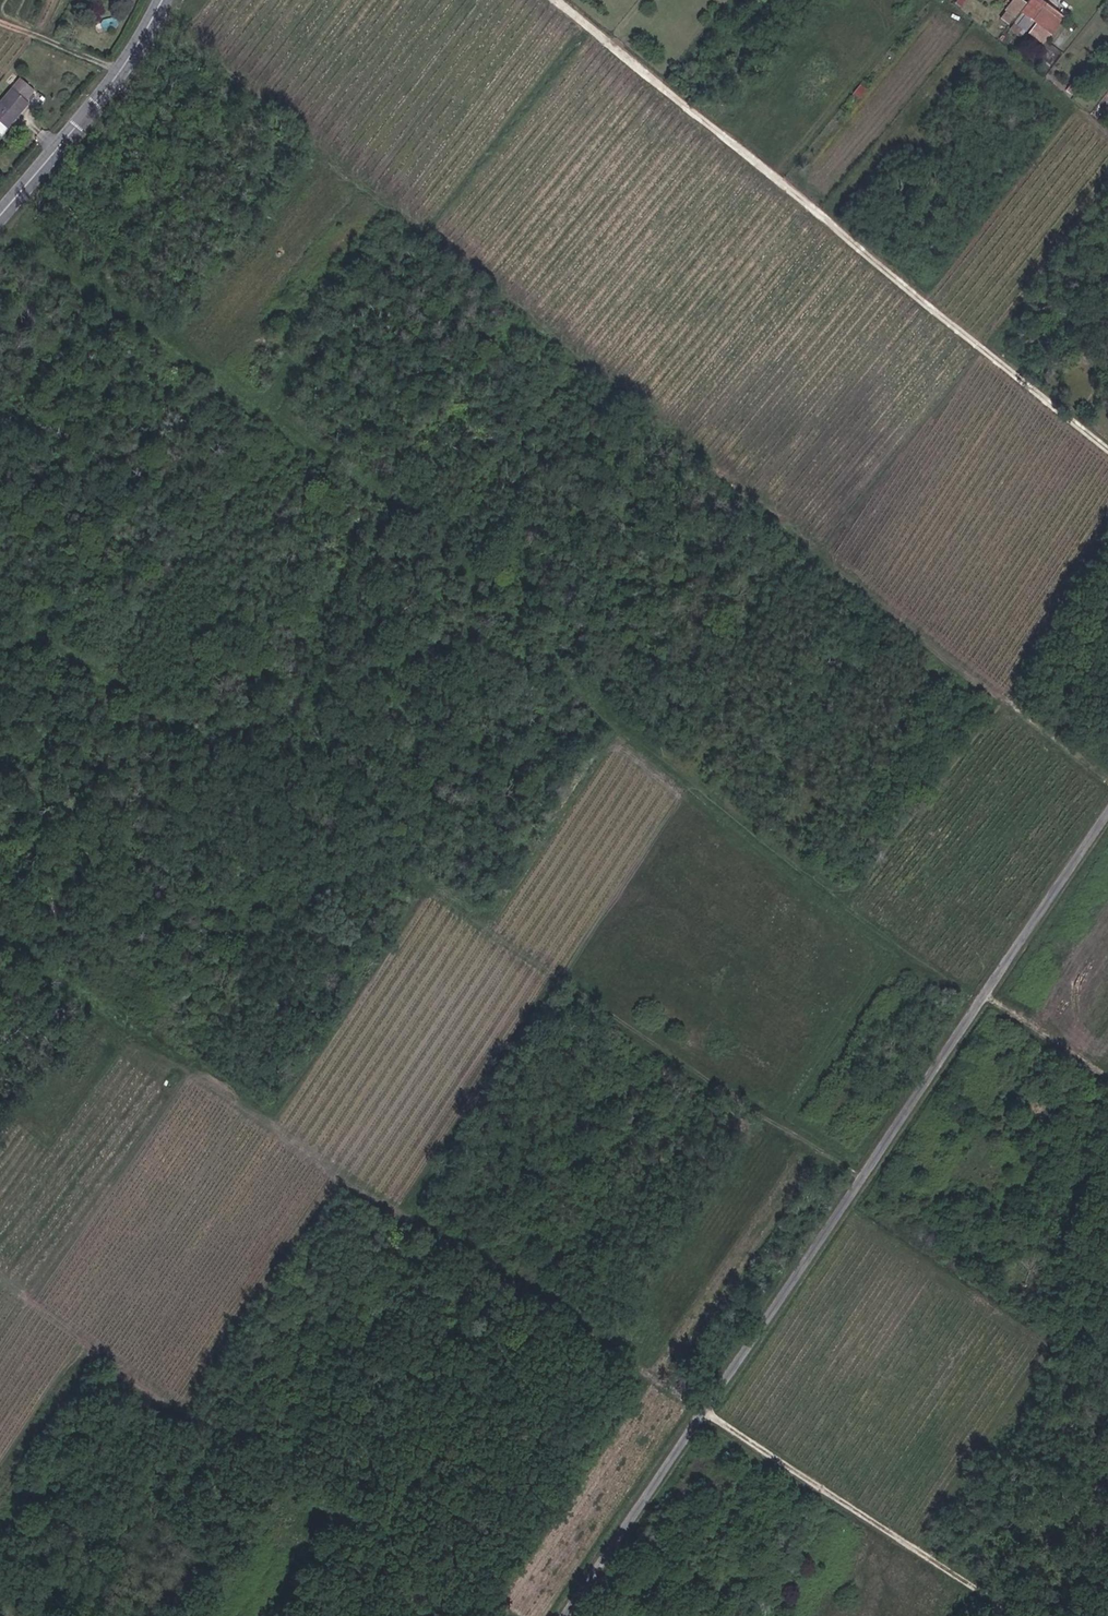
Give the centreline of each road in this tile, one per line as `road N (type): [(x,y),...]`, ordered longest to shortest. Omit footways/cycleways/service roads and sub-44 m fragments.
road 1 (unclassified): [(566,1615),(1107,815)]
road 2 (track): [(1107,447),(562,0)]
road 3 (track): [(704,1412),(1022,1615)]
road 4 (secondary): [(164,0),(85,118),(0,219)]

